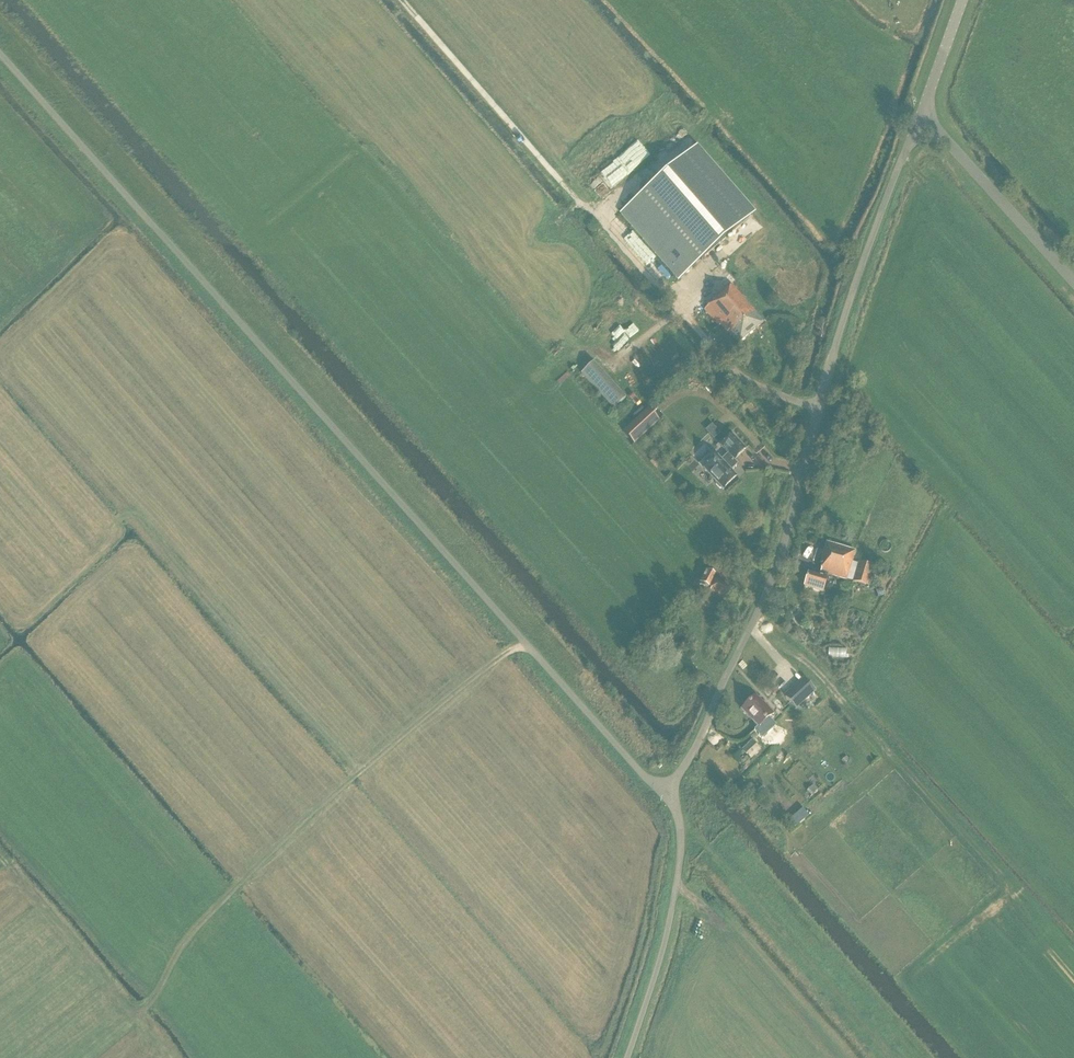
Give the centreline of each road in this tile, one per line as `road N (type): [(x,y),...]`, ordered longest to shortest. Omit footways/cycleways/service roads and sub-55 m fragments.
road 1 (unclassified): [(659,789),(0,54)]
road 2 (unclassified): [(659,789),(690,755),(765,594),(855,277),(921,112)]
road 3 (track): [(143,1011),(180,946),(237,885),(499,658),(526,646)]
road 4 (unclassified): [(626,1057),(663,947),(681,848),(677,811),(659,789)]
road 5 (track): [(403,0),(583,205)]
road 6 (unclassified): [(1073,281),(921,112)]
road 7 (track): [(0,855),(129,1008),(143,1011)]

